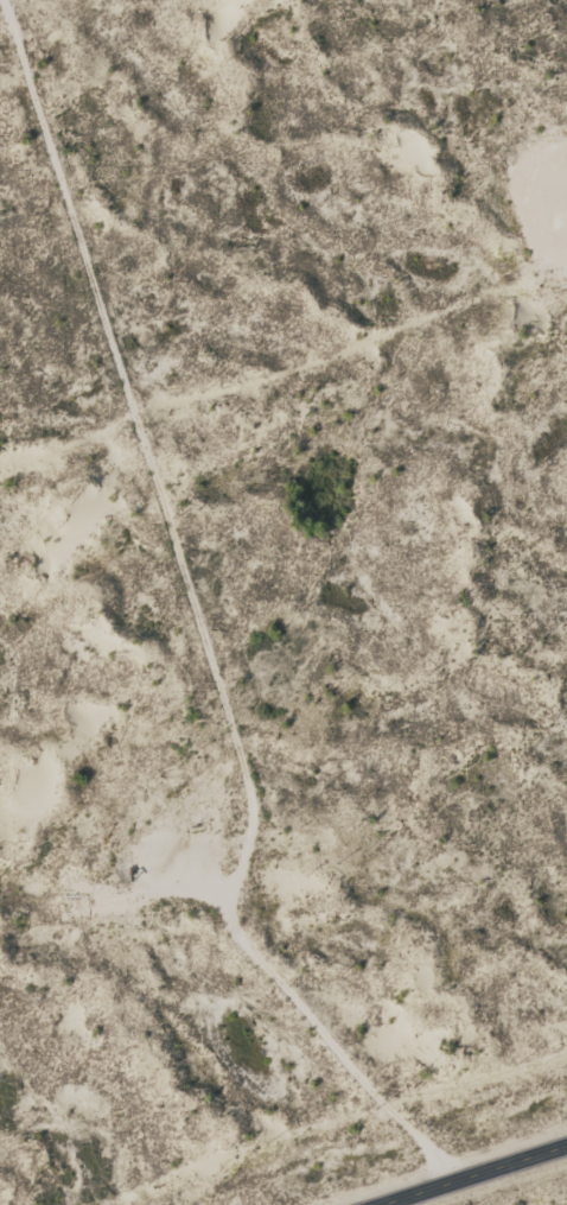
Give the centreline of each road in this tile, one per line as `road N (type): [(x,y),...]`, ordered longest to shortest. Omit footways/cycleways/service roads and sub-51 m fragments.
road 1 (secondary): [(373,1204),(566,1142)]

